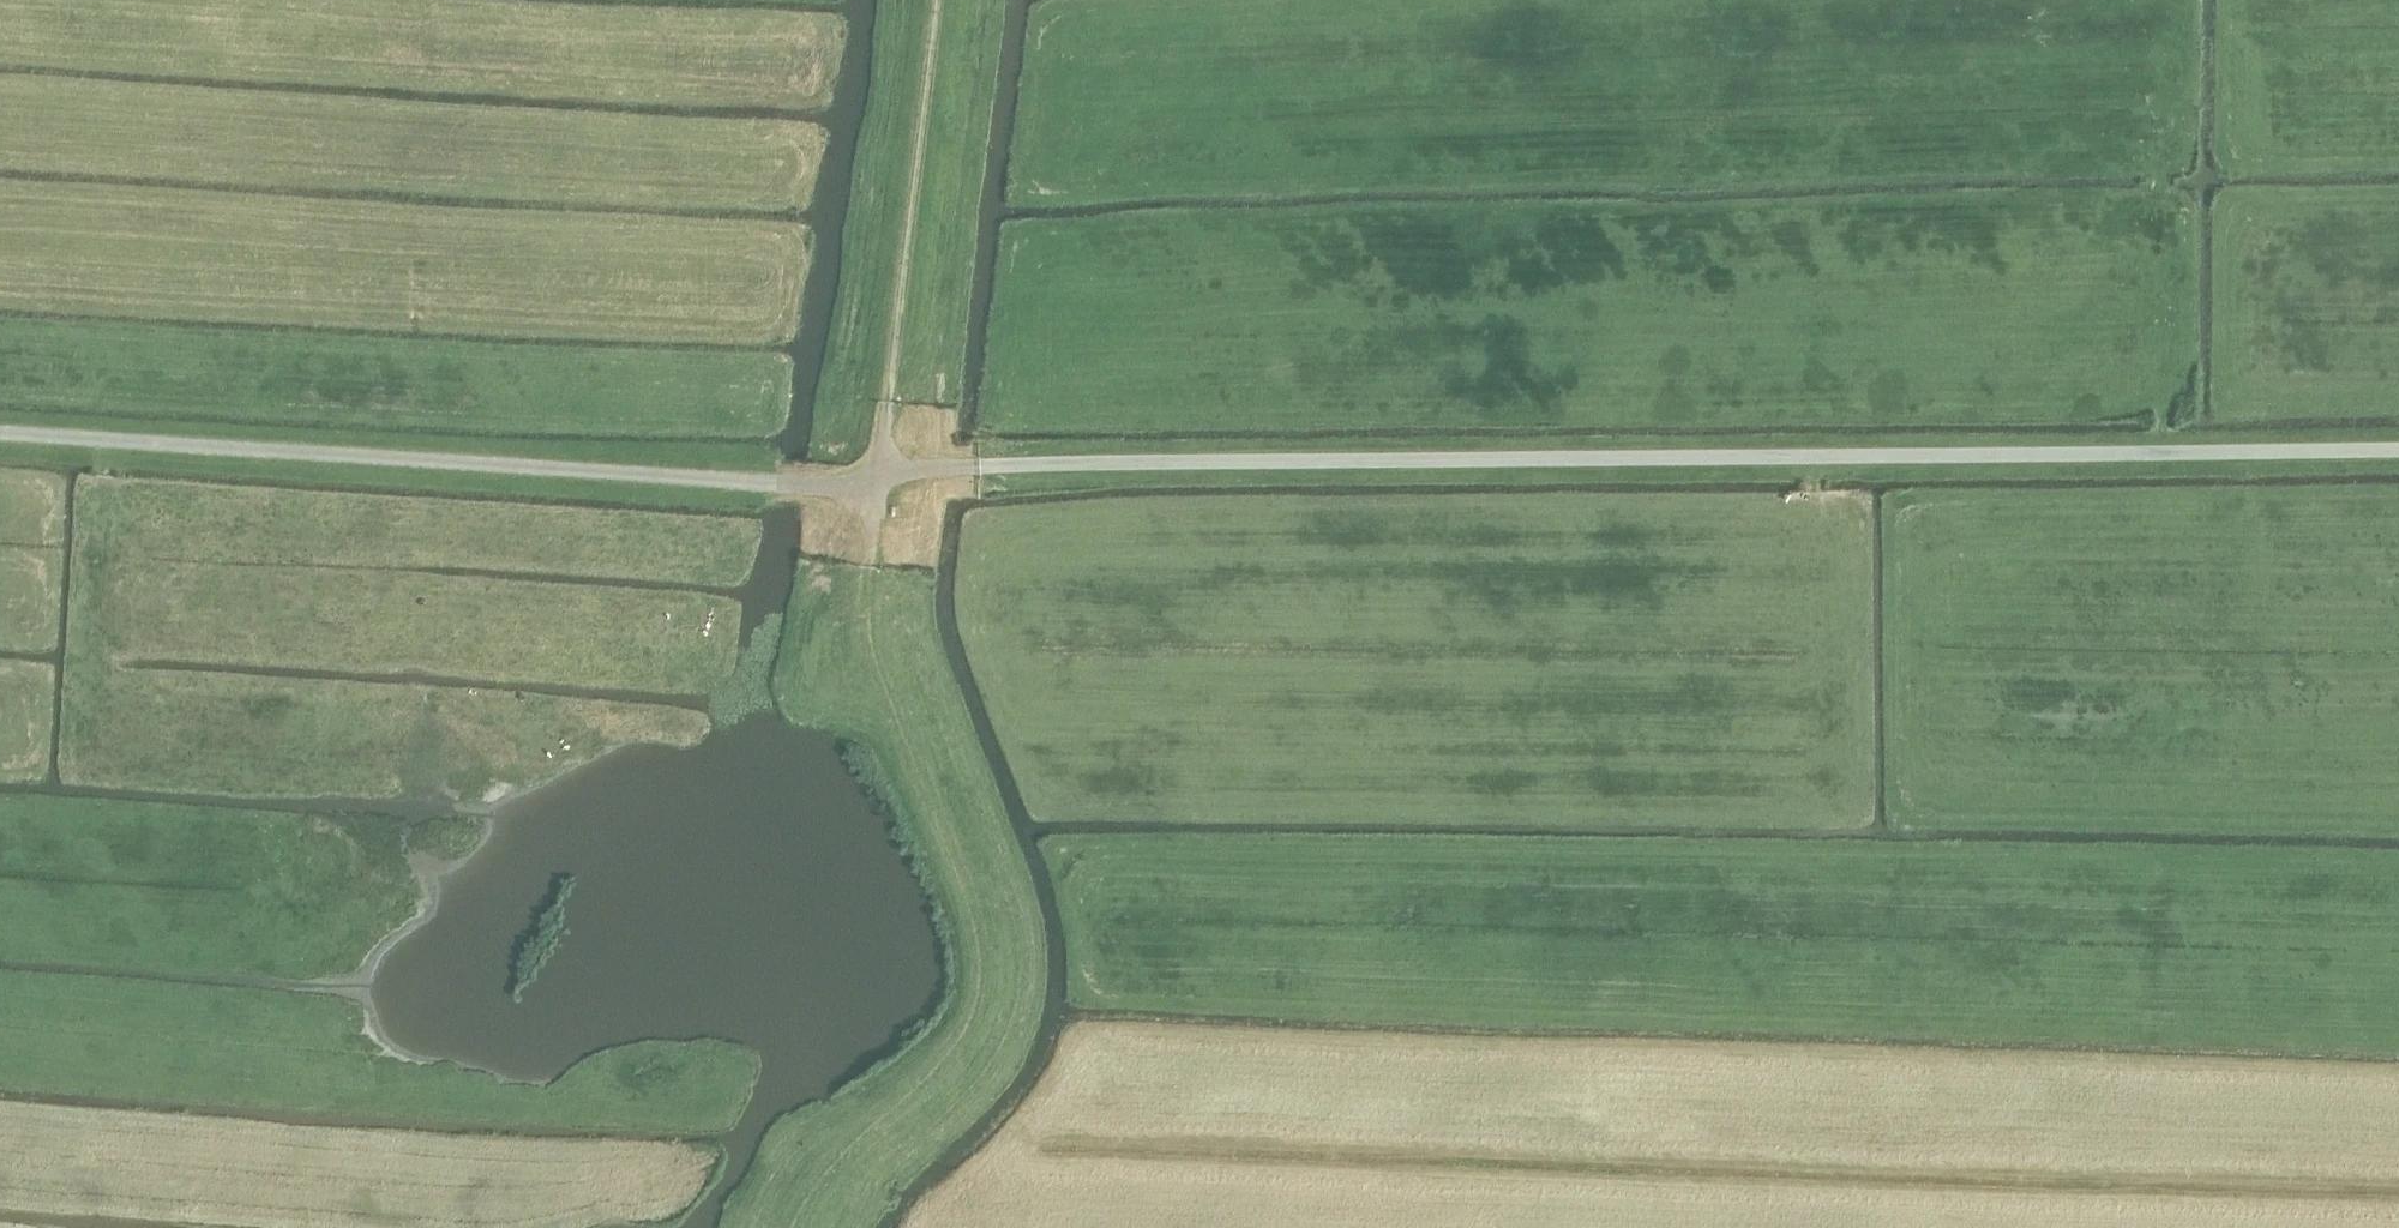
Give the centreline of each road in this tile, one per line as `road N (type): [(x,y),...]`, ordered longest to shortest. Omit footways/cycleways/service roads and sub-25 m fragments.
road 1 (track): [(2398,444),(1158,460),(912,468),(875,485)]
road 2 (track): [(791,1227),(802,1188),(879,1109),(969,1036),(985,952),(866,615),(875,485)]
road 3 (unclassified): [(777,482),(0,432)]

